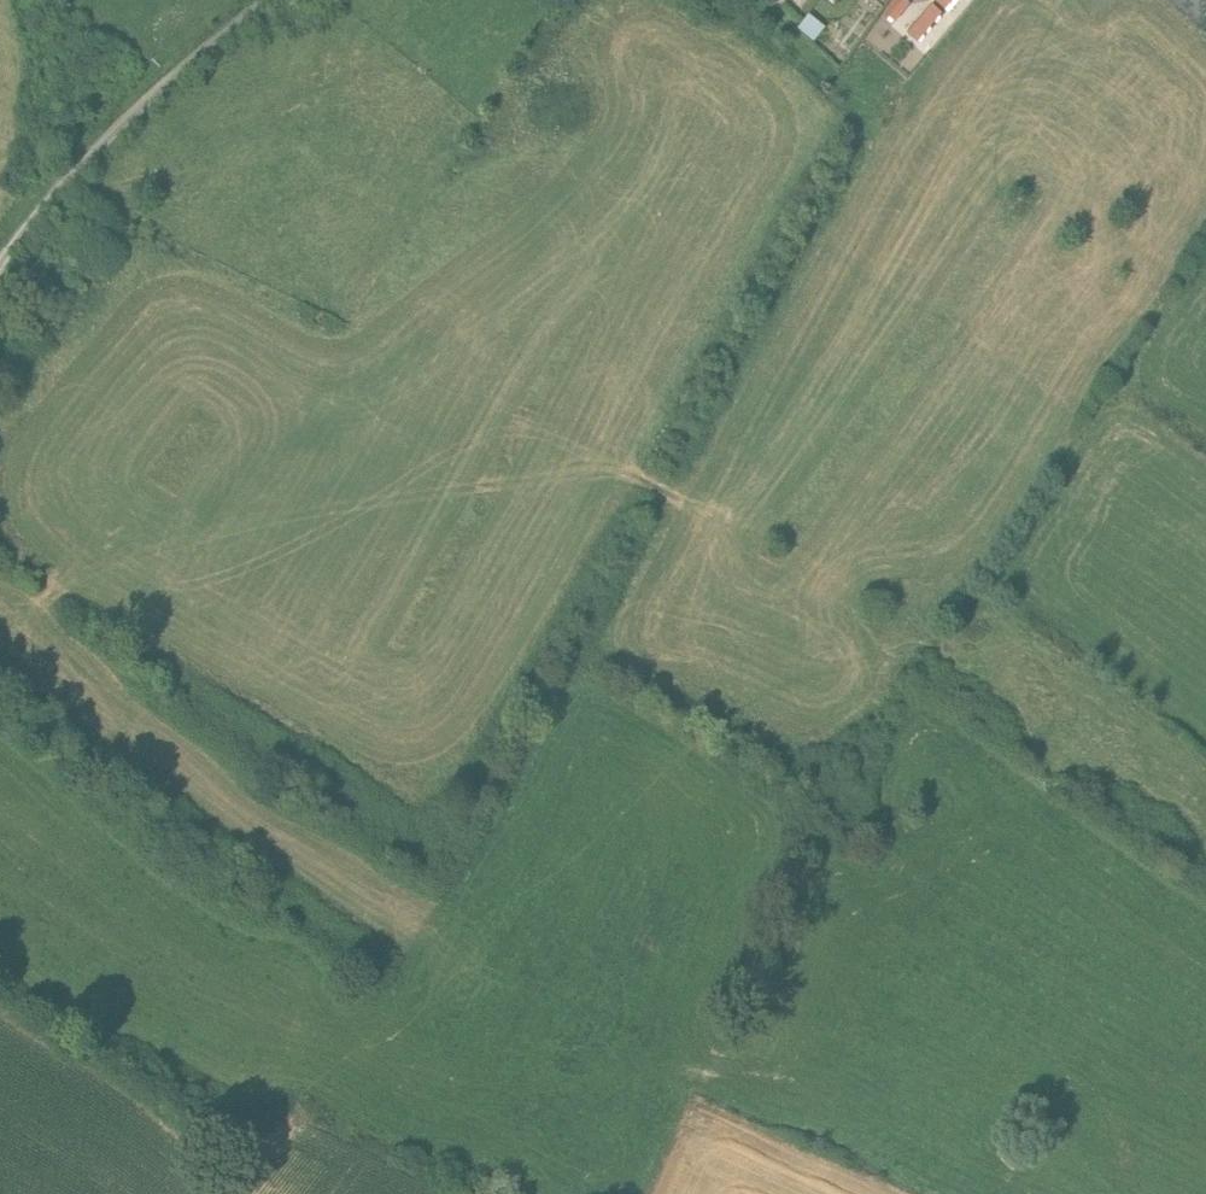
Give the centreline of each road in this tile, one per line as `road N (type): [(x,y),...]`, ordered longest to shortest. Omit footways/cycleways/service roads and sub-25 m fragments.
road 1 (unclassified): [(267,0),(89,155),(0,263)]

